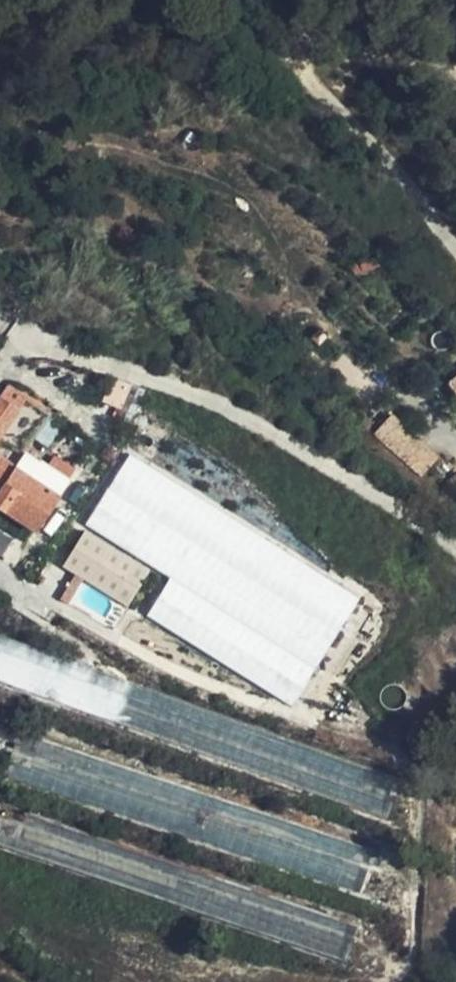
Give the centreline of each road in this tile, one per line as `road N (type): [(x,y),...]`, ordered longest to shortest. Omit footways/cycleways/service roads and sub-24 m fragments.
road 1 (track): [(0,377),(27,341),(232,404),(455,544)]
road 2 (track): [(455,246),(302,74),(295,26),(331,15),(369,59),(417,78),(455,76)]
road 3 (track): [(455,446),(429,404),(378,376),(303,300)]

